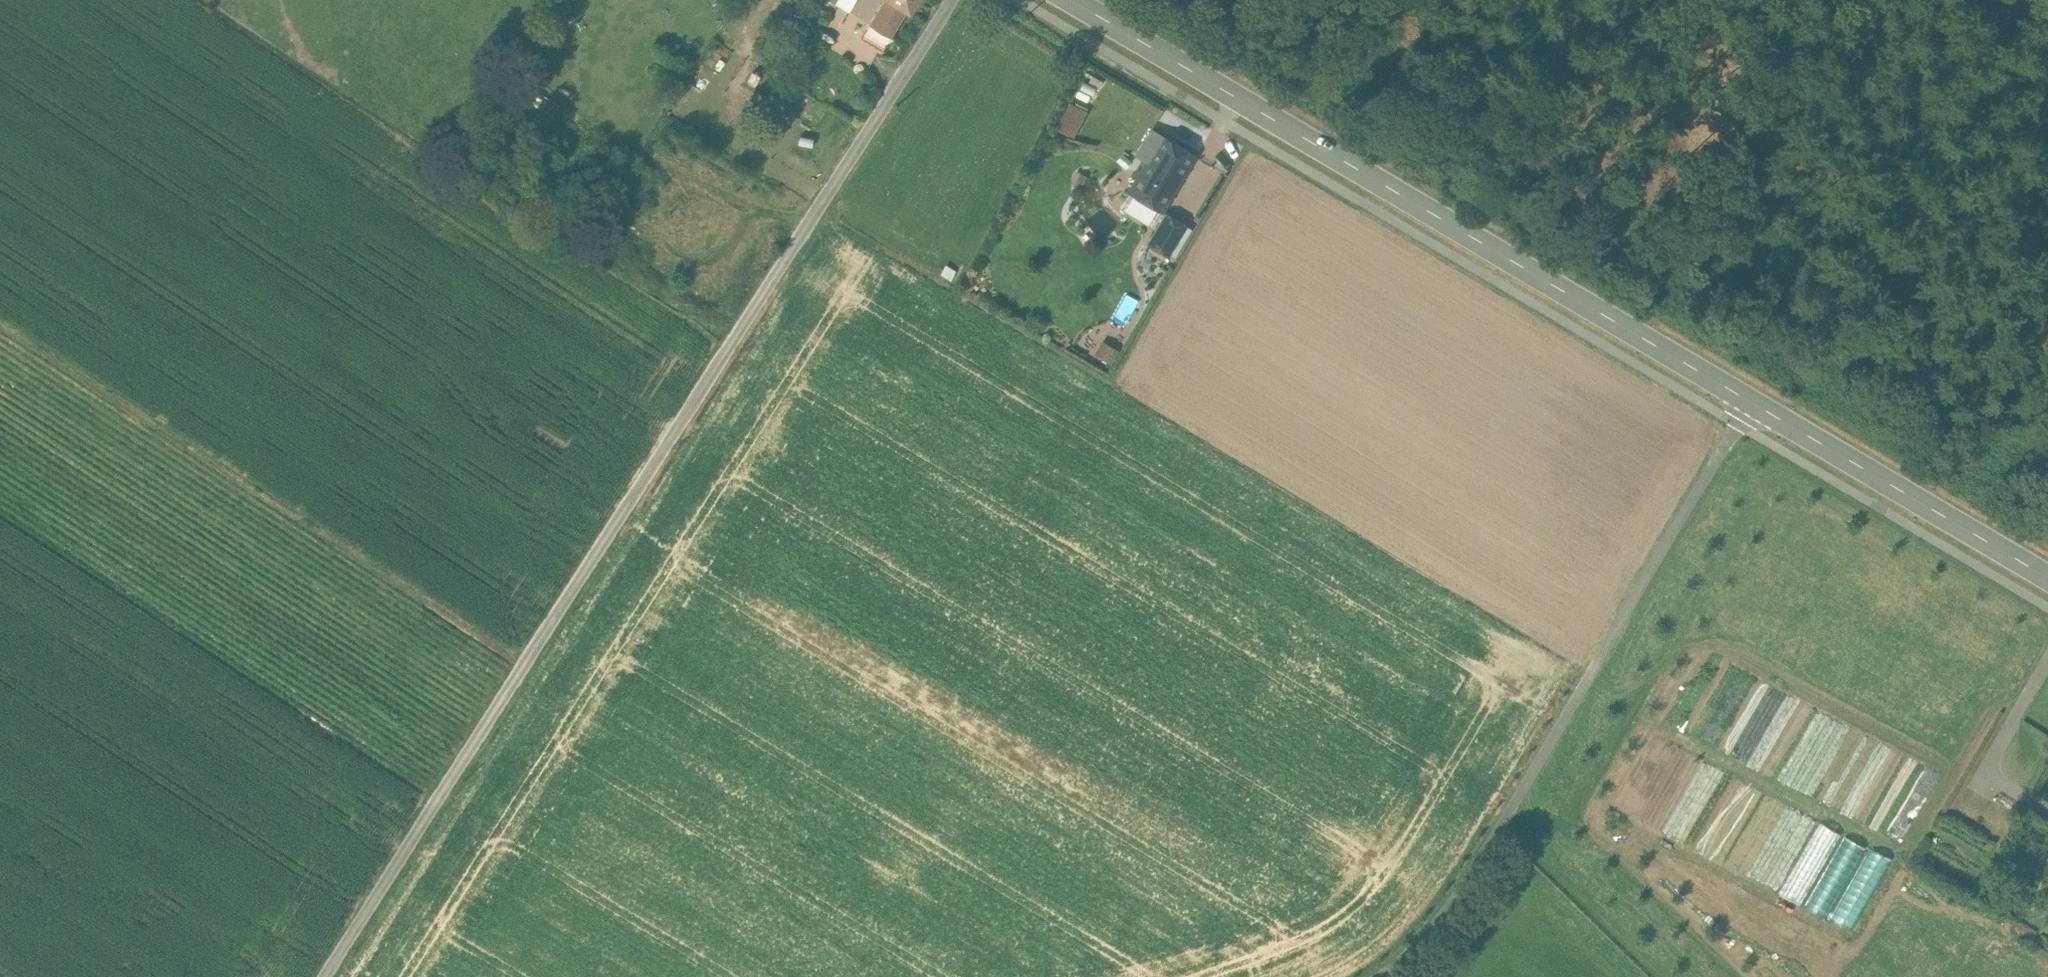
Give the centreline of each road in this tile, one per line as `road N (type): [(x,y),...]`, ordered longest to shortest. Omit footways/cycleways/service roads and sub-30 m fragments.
road 1 (unclassified): [(323,976),(953,0)]
road 2 (secondary): [(1753,402),(1066,0)]
road 3 (unclassified): [(1379,976),(1468,884),(1753,402)]
road 4 (secondary): [(2047,577),(1753,402)]

